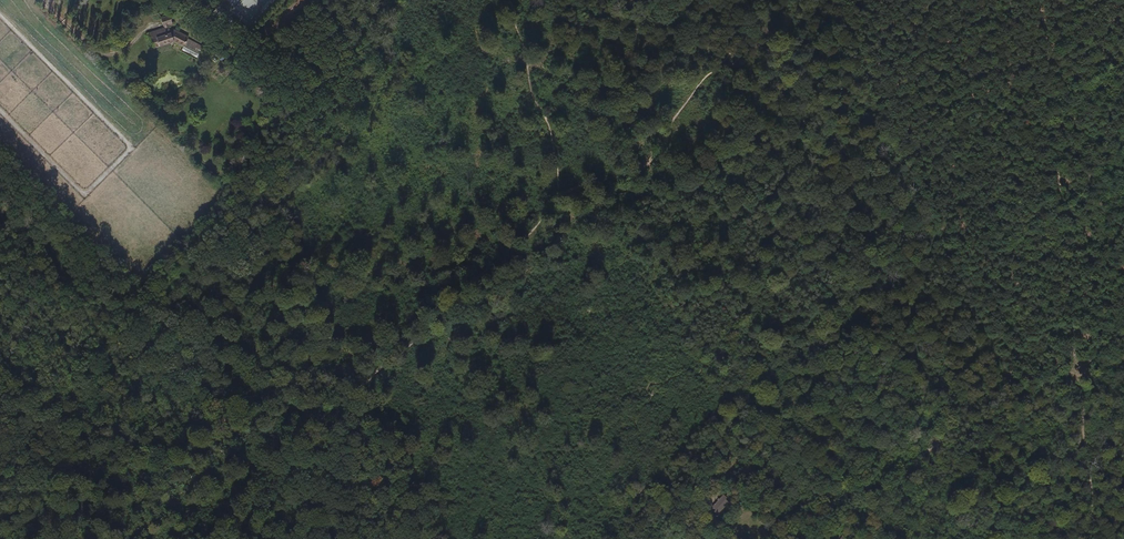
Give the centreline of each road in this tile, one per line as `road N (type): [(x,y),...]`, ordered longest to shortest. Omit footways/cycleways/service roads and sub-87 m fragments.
road 1 (track): [(1043,0),(1078,370)]
road 2 (track): [(820,538),(886,478),(1078,370)]
road 3 (track): [(1078,370),(1101,538)]

